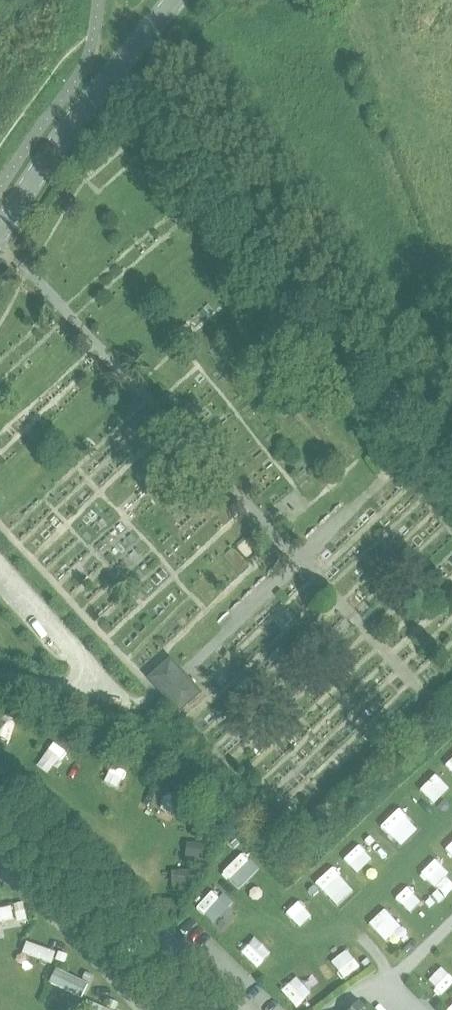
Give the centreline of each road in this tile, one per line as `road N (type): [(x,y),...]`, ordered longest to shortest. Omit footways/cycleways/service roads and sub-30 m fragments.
road 1 (secondary): [(0,237),(83,106),(176,0)]

